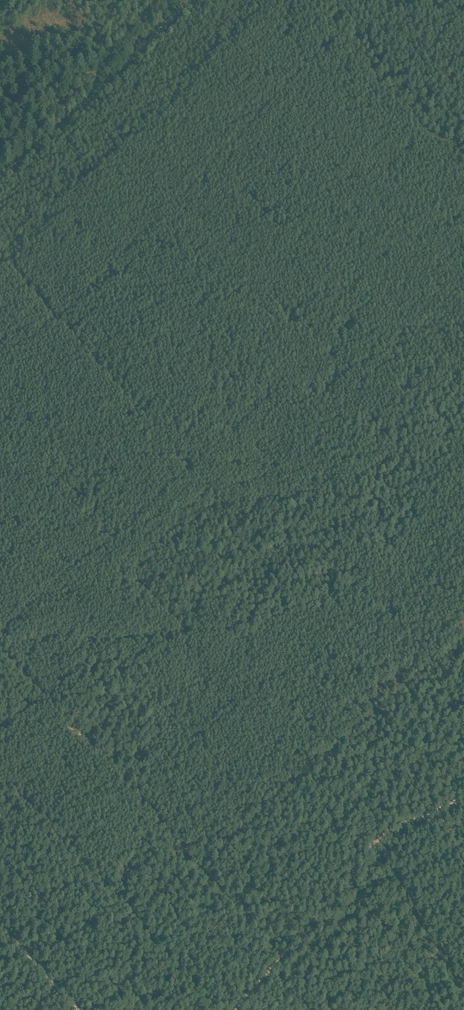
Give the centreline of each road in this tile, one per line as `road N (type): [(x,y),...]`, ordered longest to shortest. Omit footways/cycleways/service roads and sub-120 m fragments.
road 1 (track): [(193,472),(235,522),(262,502),(288,508),(333,592),(370,635),(396,648),(447,648)]
road 2 (track): [(235,522),(232,537),(190,572),(193,612),(177,632),(0,645)]
road 3 (unclassified): [(0,175),(50,139),(190,0)]
road 4 (track): [(193,472),(0,638)]
road 5 (track): [(337,39),(463,183)]
road 6 (track): [(332,760),(342,737),(463,633)]
road 7 (track): [(463,480),(402,465),(359,410),(325,392)]
road 8 (track): [(325,392),(286,392),(193,472)]
road 9 (track): [(325,392),(359,363),(463,320)]
road 10 (track): [(193,472),(104,372)]

